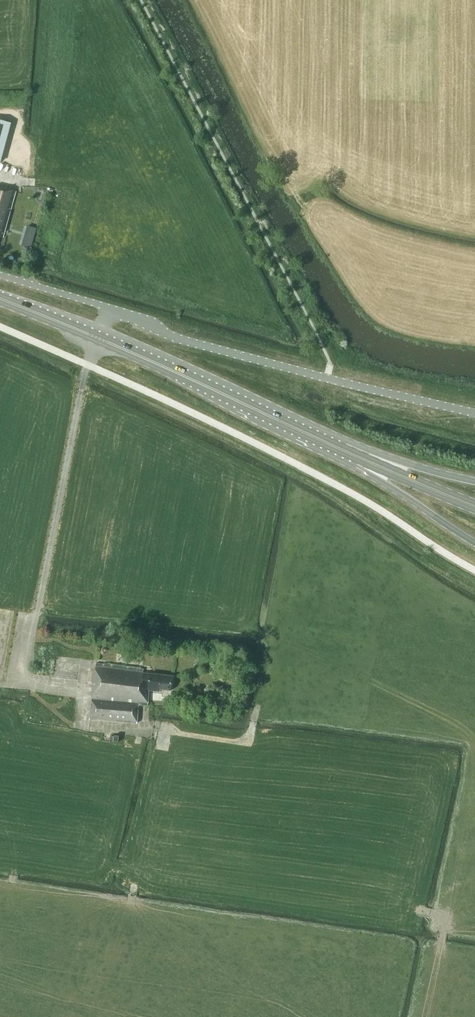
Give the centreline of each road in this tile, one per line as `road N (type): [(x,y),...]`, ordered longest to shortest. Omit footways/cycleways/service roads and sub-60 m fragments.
road 1 (unclassified): [(474,412),(178,337),(140,317),(0,274)]
road 2 (primary): [(345,452),(0,299)]
road 3 (primary): [(345,452),(474,544)]
road 4 (primary): [(474,507),(345,452)]
road 5 (primary): [(474,482),(345,452)]

